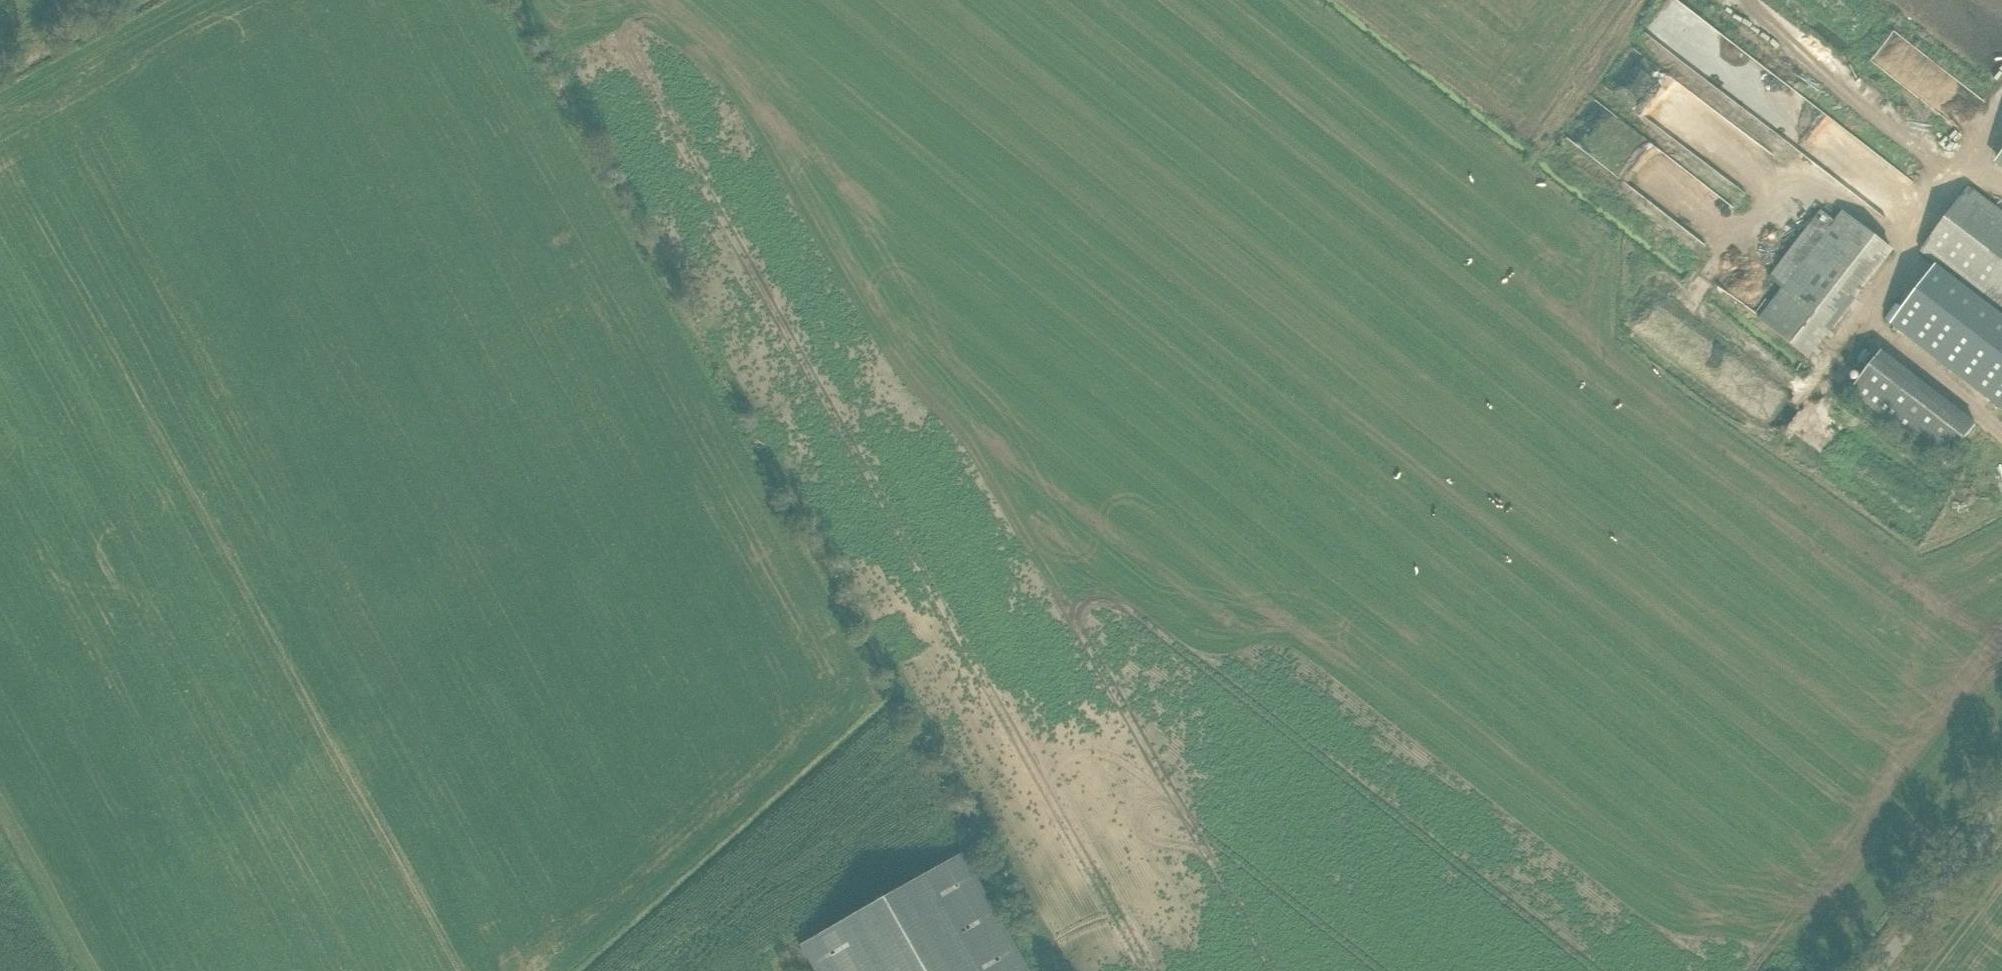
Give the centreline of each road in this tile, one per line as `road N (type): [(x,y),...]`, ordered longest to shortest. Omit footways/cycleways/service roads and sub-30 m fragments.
road 1 (unclassified): [(1864,970),(2001,793)]

